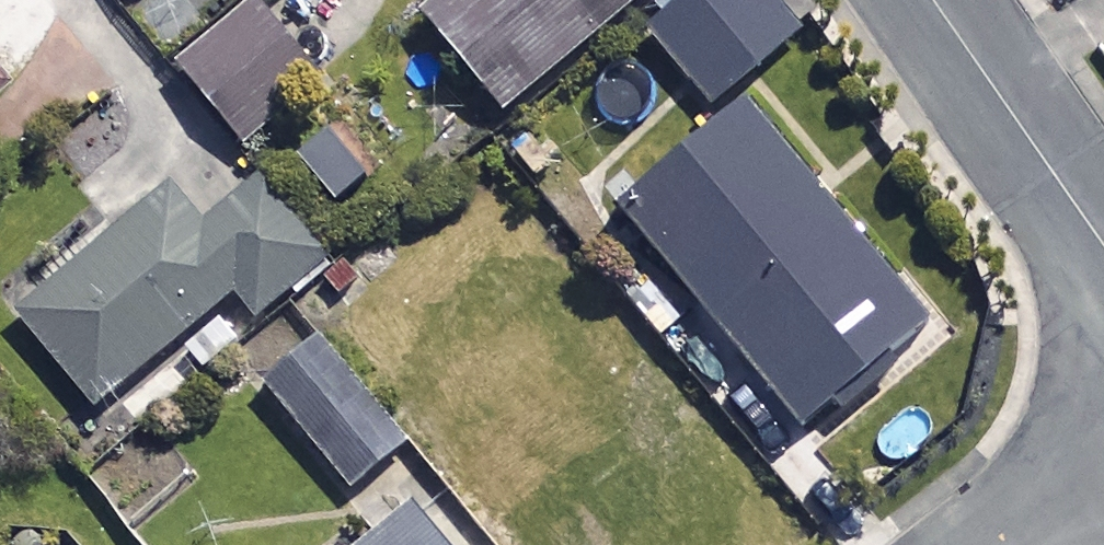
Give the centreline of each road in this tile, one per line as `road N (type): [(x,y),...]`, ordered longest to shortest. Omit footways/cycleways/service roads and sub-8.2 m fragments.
road 1 (residential): [(1103,248),(932,0)]
road 2 (residential): [(1103,450),(982,544)]

